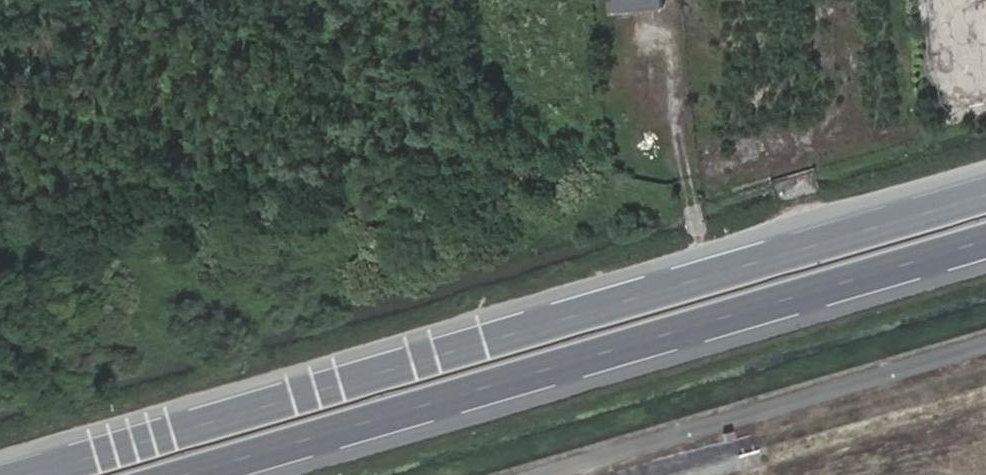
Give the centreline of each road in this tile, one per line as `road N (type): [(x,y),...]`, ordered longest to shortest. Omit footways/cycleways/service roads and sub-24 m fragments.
road 1 (secondary): [(985,193),(12,474)]
road 2 (secondary): [(199,474),(985,246)]

